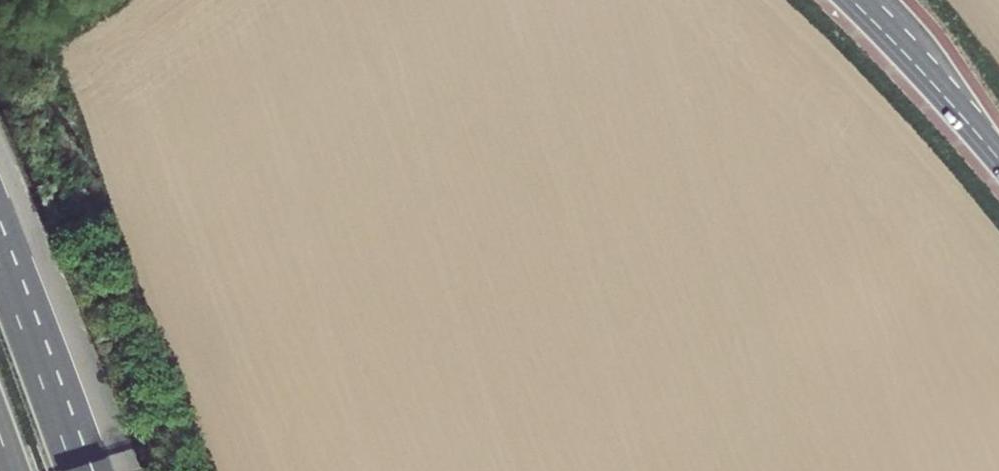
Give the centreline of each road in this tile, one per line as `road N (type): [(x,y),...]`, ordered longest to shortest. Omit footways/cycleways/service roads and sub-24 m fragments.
road 1 (motorway): [(85,470),(0,239)]
road 2 (secondary): [(998,158),(852,0)]

